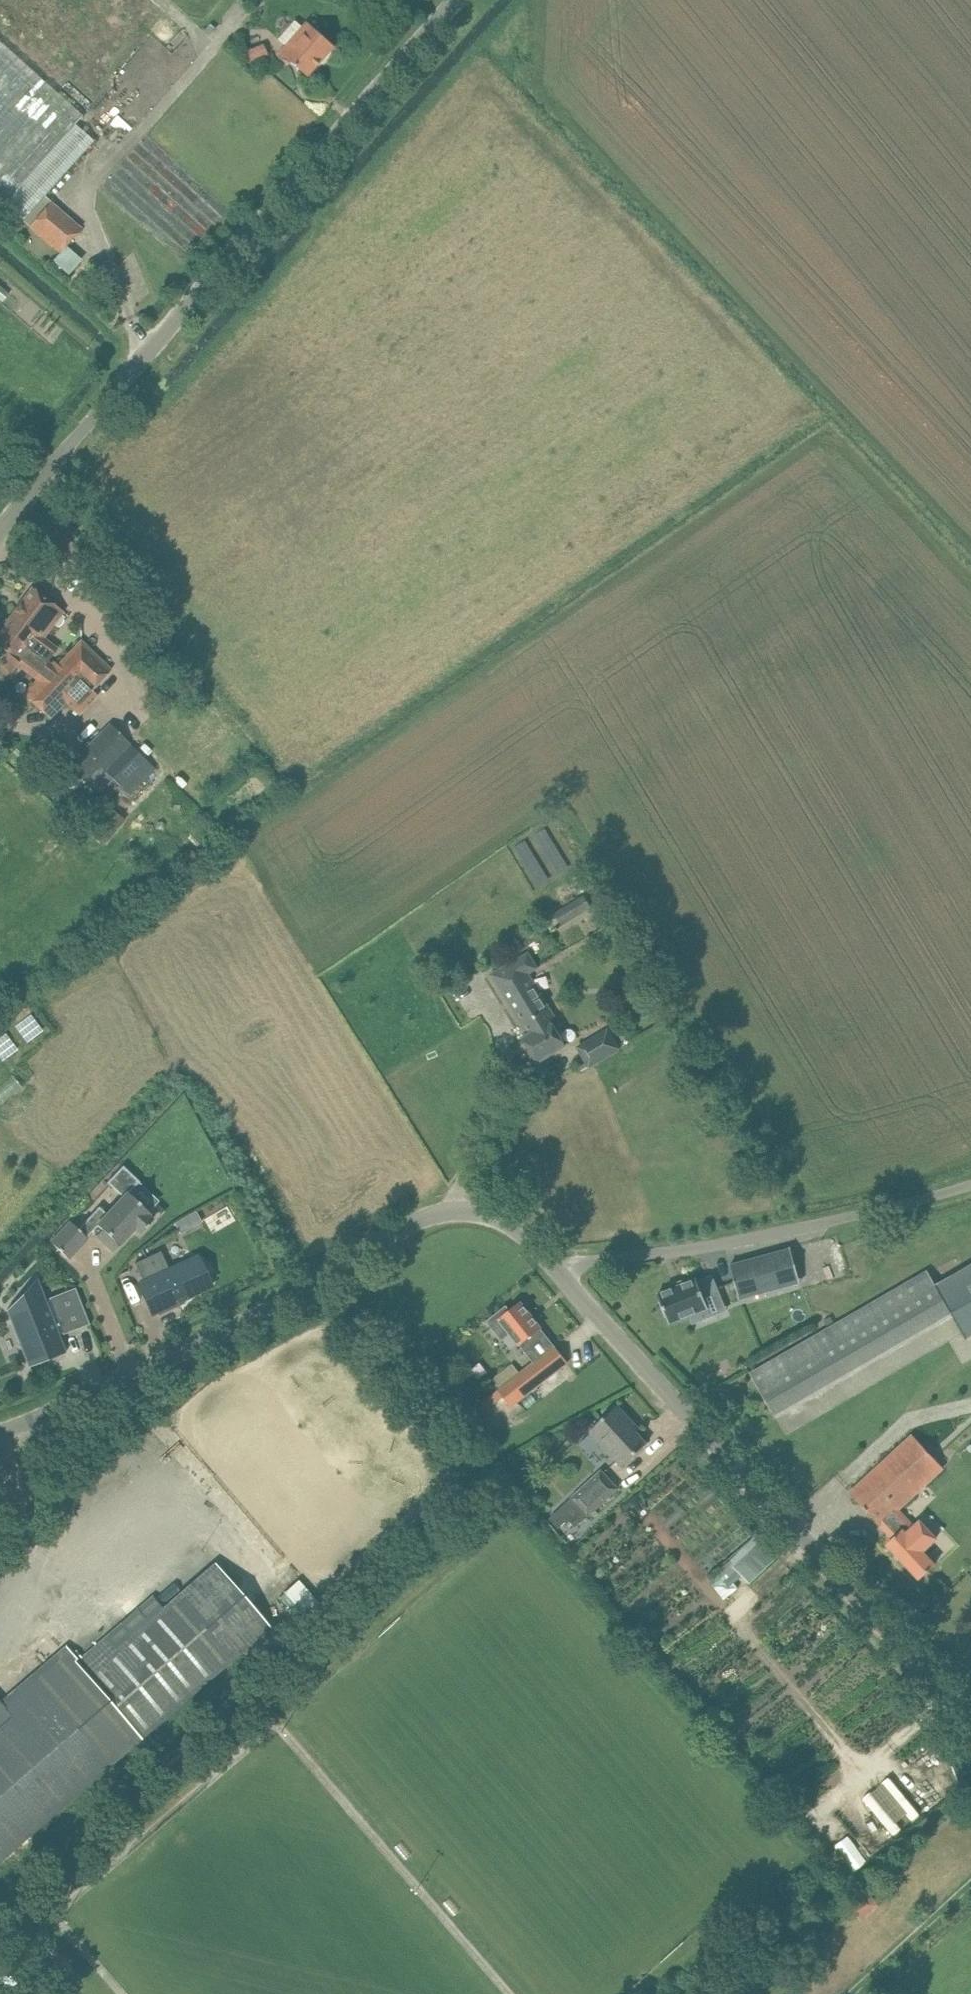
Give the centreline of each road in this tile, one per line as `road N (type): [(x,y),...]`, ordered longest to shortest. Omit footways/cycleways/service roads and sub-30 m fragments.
road 1 (unclassified): [(0,528),(111,388),(459,0)]
road 2 (unclassified): [(552,1264),(499,1217),(439,1212),(266,1311),(0,1431)]
road 3 (unclassified): [(970,1720),(552,1264)]
road 4 (unclassified): [(970,1184),(867,1217),(552,1264)]

